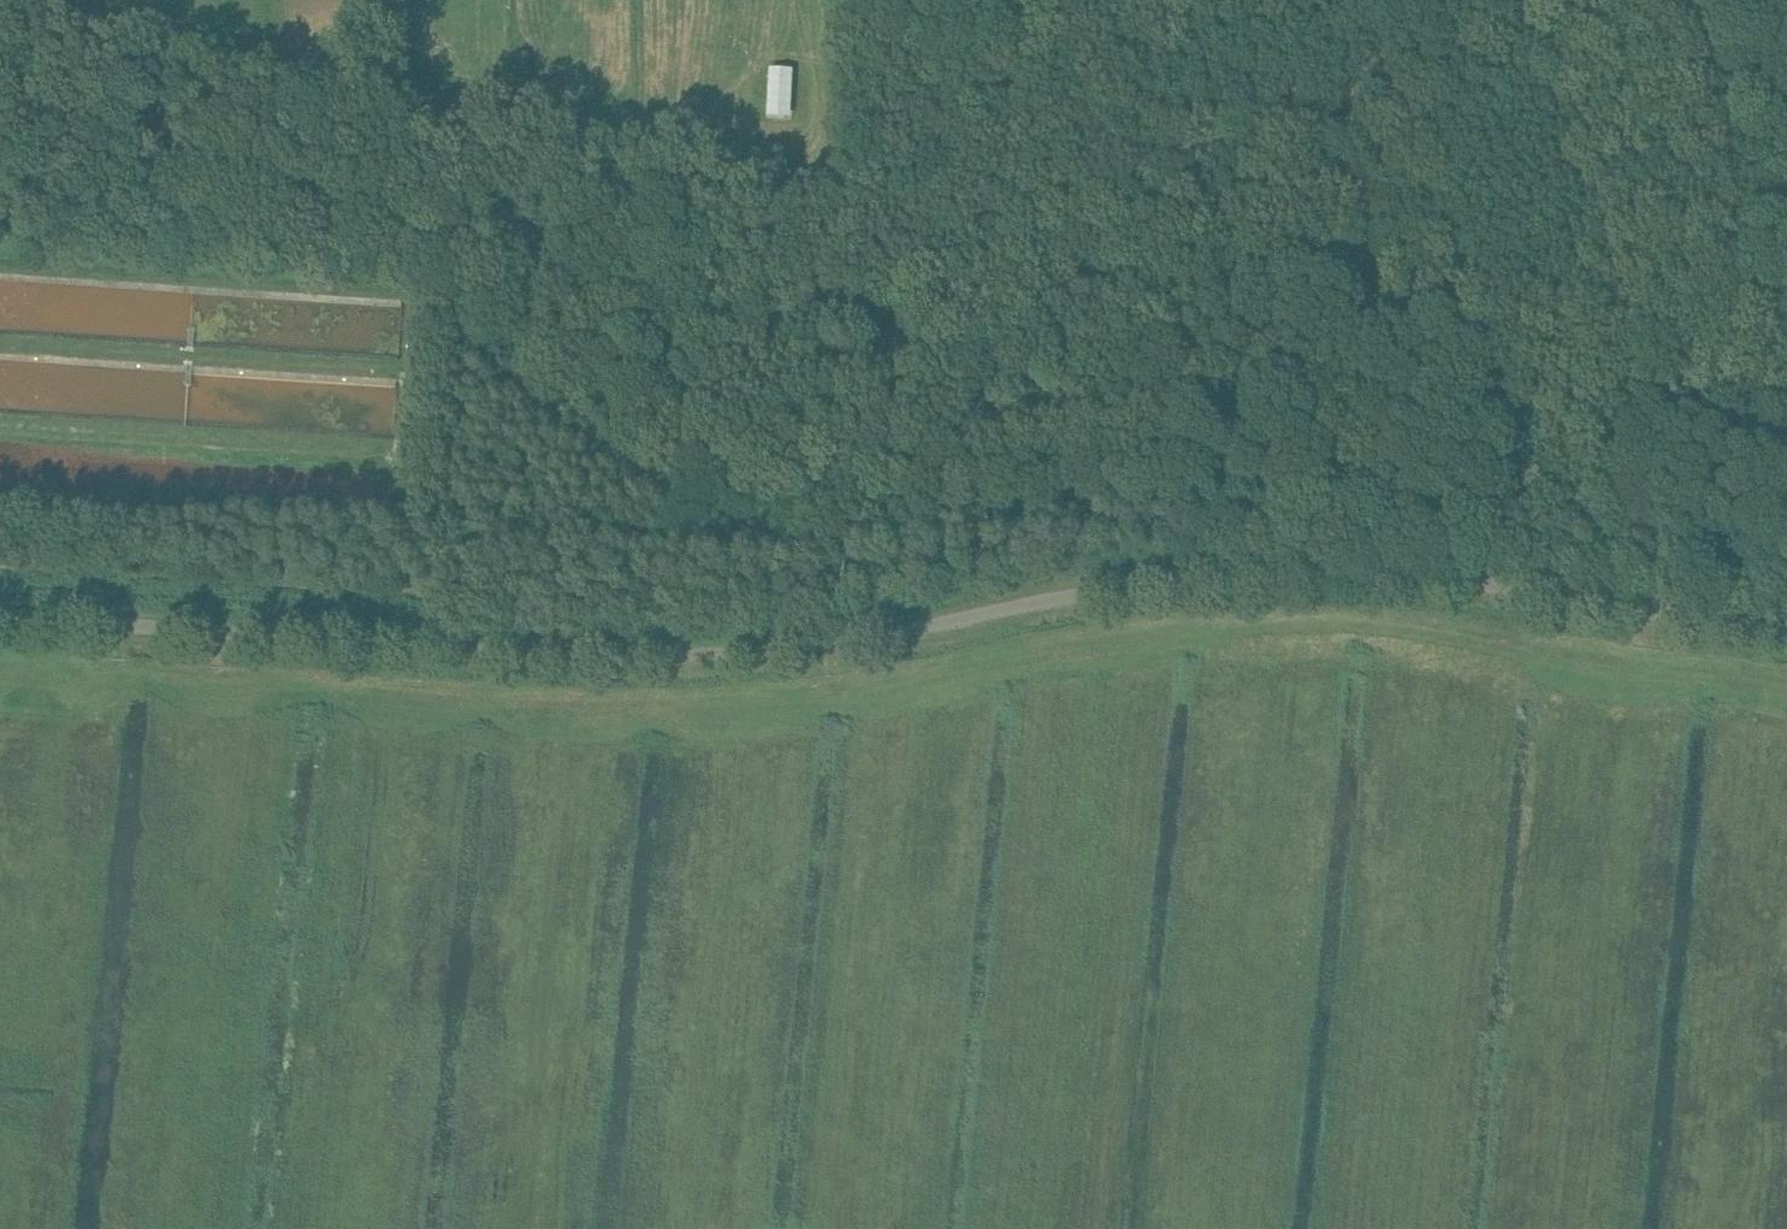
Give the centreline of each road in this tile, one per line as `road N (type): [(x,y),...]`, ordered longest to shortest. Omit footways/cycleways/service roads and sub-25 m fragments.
road 1 (unclassified): [(1786,635),(1401,579),(1268,578),(1165,589),(905,642),(702,662),(546,662),(0,619)]

